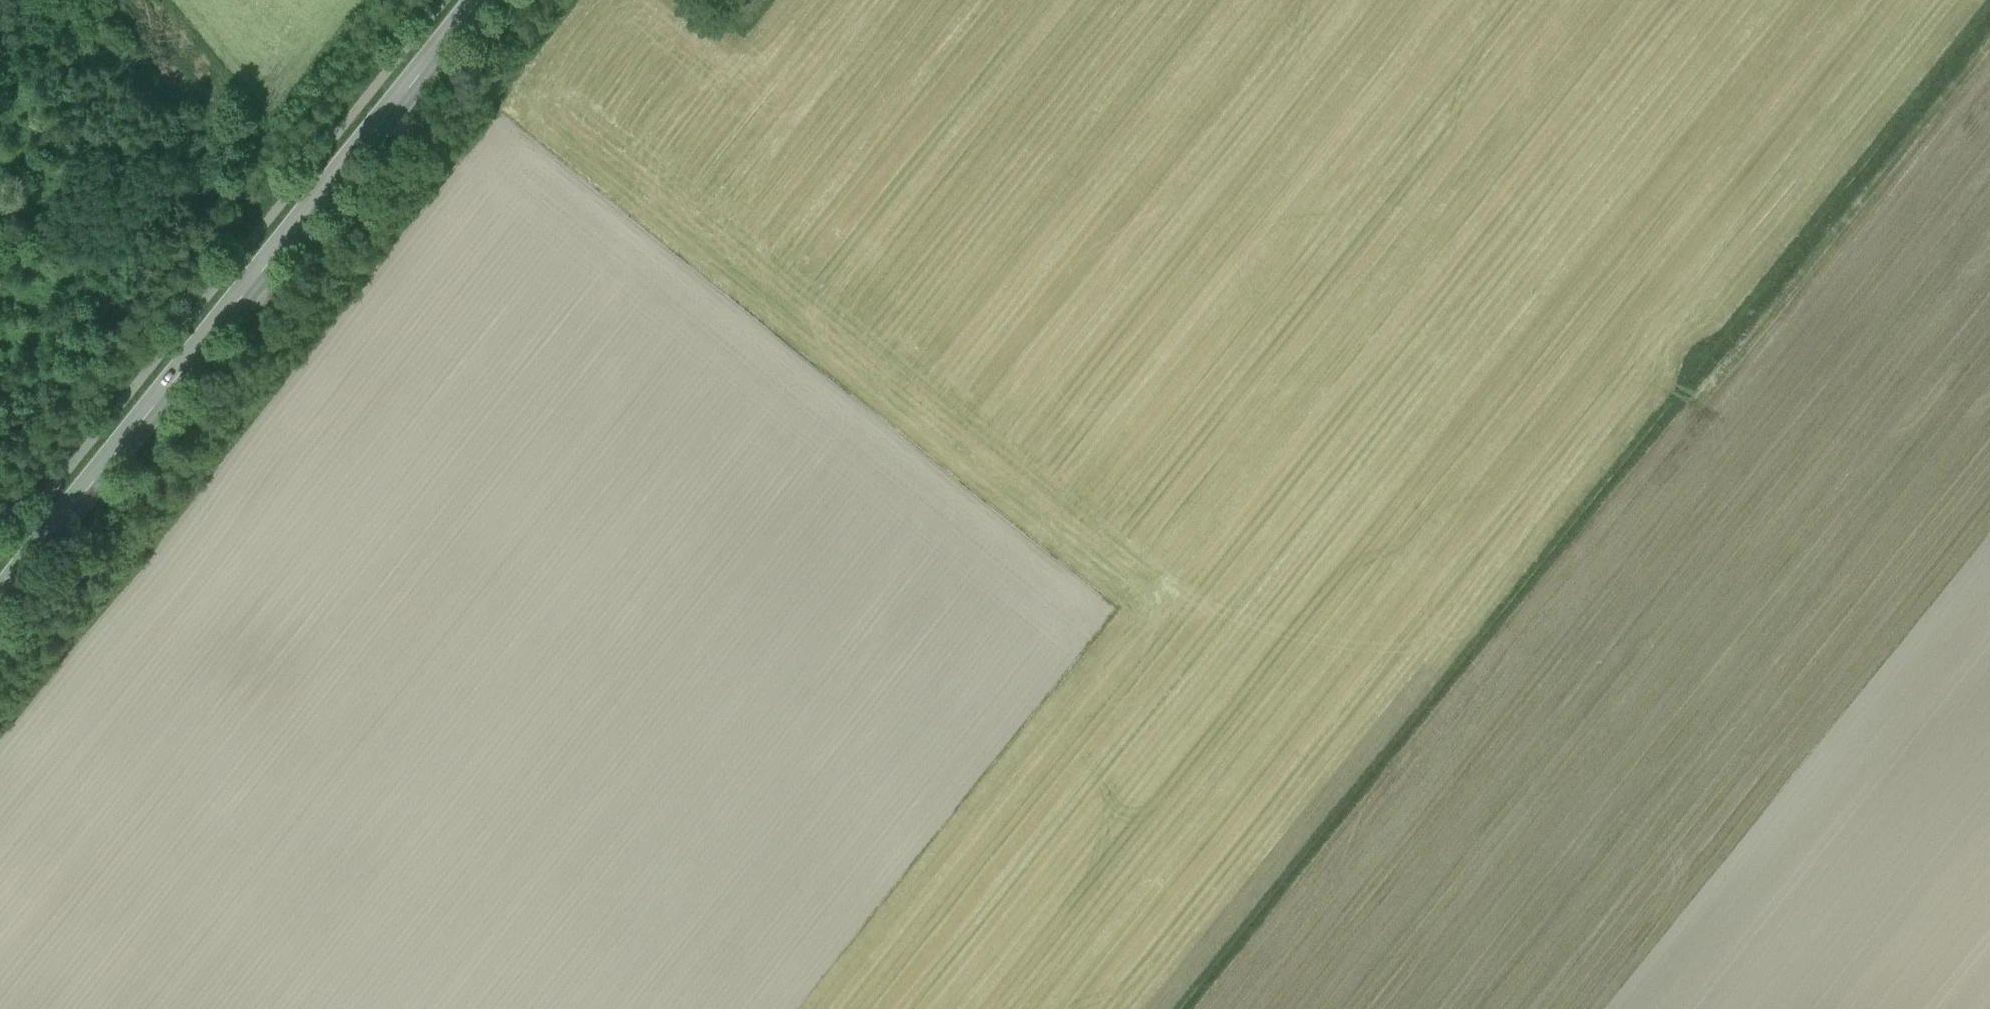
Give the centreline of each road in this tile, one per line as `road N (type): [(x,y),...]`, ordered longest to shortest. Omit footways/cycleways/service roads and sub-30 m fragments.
road 1 (primary): [(0,593),(478,0)]
road 2 (track): [(1989,39),(1631,487)]

